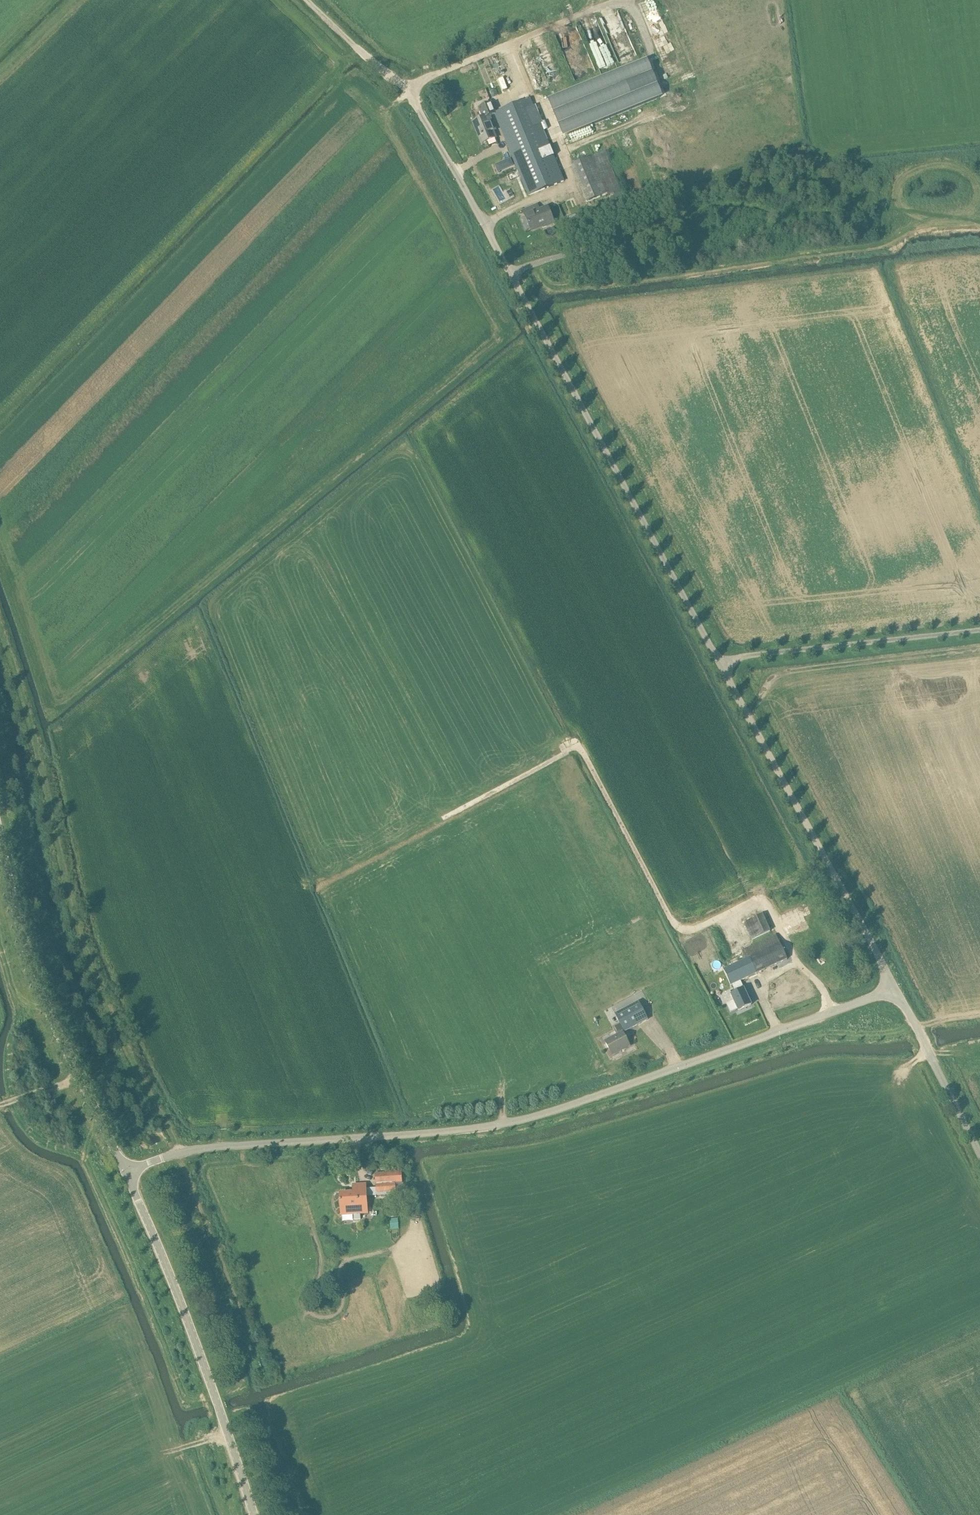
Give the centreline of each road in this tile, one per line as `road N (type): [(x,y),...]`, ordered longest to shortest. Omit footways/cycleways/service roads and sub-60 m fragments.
road 1 (unclassified): [(897,993),(453,165),(406,89),(307,0)]
road 2 (unclassified): [(126,1173),(221,1146),(514,1123),(897,993)]
road 3 (track): [(182,1152),(95,980),(0,626)]
road 4 (unclassified): [(254,1514),(126,1173)]
road 5 (unclassified): [(126,1173),(33,969),(0,844)]
road 6 (unclassified): [(979,1152),(897,993)]

